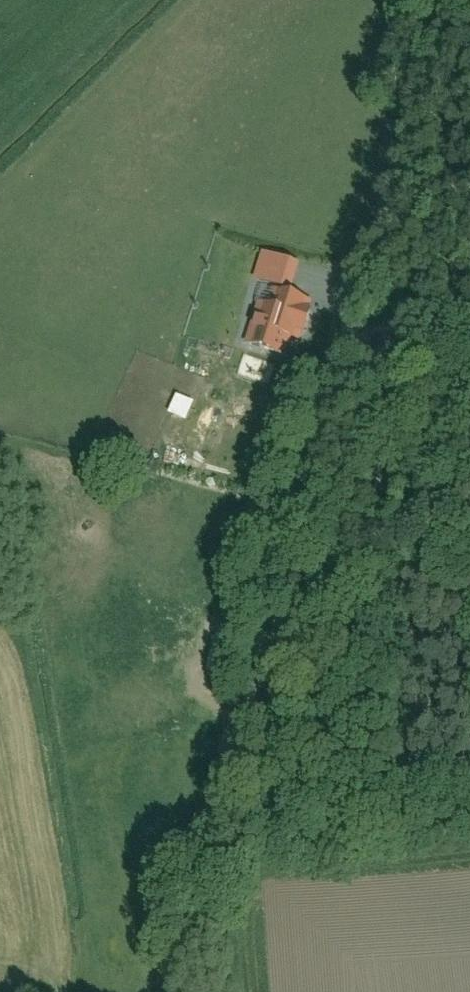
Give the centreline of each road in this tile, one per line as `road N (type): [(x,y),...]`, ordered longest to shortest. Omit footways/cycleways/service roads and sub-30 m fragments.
road 1 (unclassified): [(469,0),(439,68),(283,584),(180,991)]
road 2 (track): [(256,690),(469,416)]

